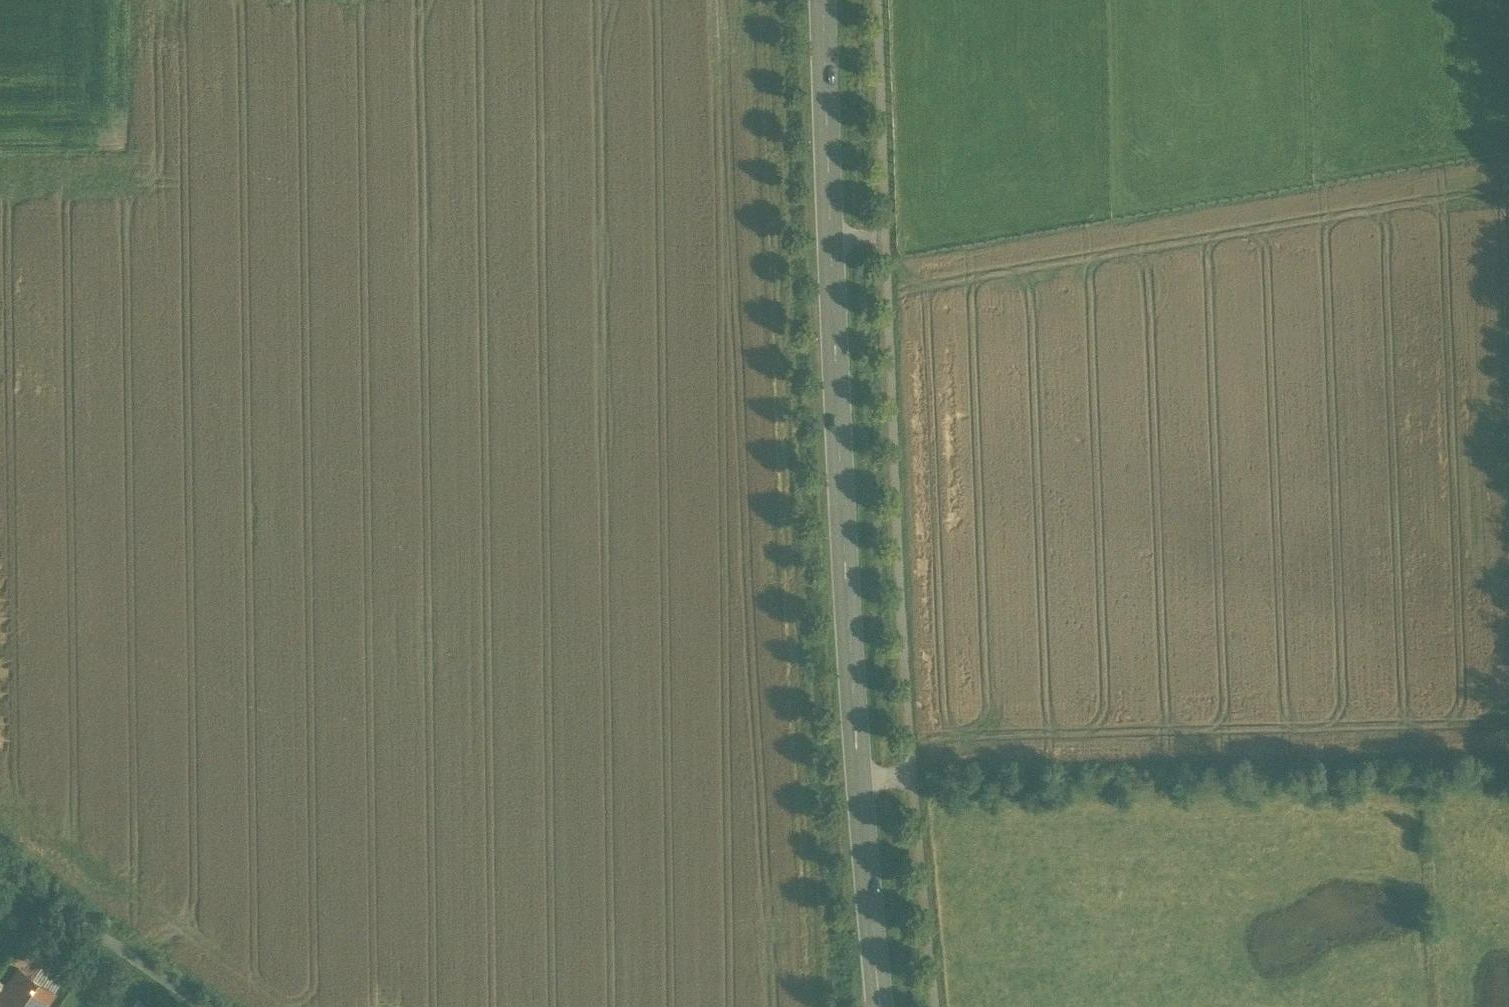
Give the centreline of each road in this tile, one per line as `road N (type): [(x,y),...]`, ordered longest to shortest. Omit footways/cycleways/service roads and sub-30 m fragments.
road 1 (secondary): [(880,1006),(846,578),(824,0)]
road 2 (unclassified): [(201,1006),(0,871)]

